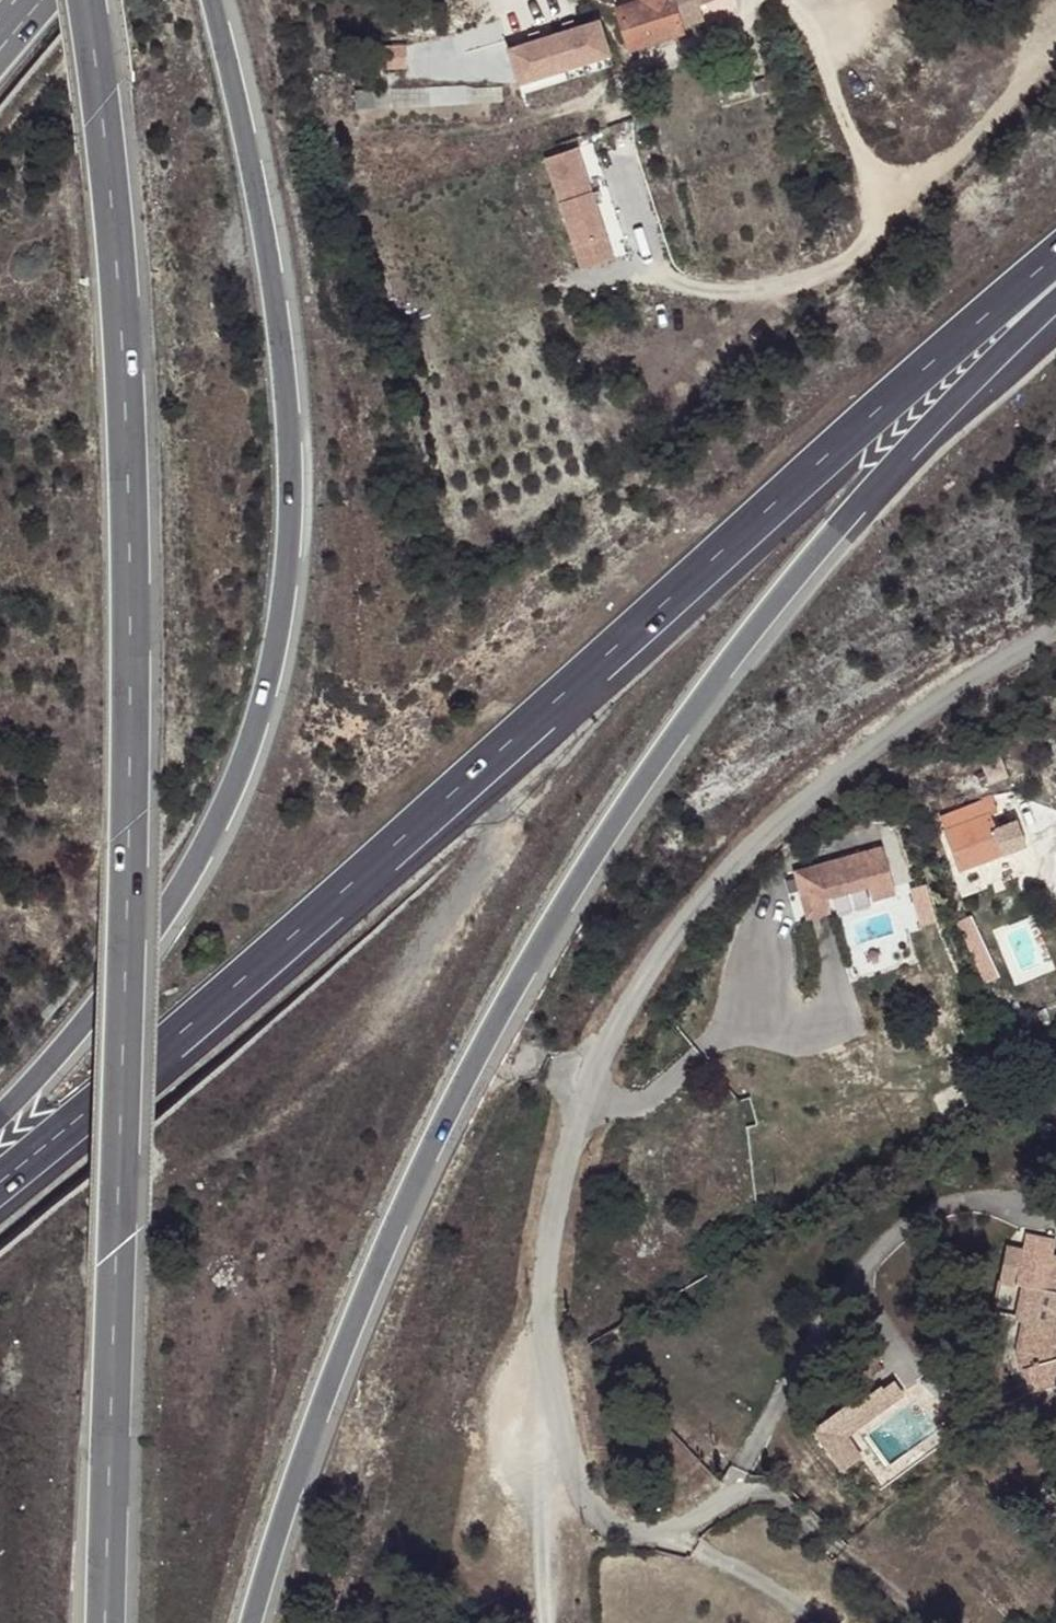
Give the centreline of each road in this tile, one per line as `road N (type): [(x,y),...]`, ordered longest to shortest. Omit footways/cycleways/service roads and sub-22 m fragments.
road 1 (motorway): [(104,1622),(128,824),(126,407),(115,219),(86,0)]
road 2 (motorway): [(251,1622),(309,1438),(396,1222),(575,881),(730,661),(908,449),(1055,305)]
road 3 (motorway): [(0,1189),(251,980),(539,711),(1055,257)]
road 4 (motorway): [(0,1113),(133,964),(191,873),(239,771),(278,637),(290,524),(283,366),(240,111),(211,0)]
road 5 (unclassified): [(548,1442),(554,1220),(570,1137),(628,1005),(688,914),(751,844),(875,745),(1055,630)]
road 6 (unclassified): [(1055,1214),(963,1200),(896,1230),(720,1502),(680,1531),(611,1529),(548,1442)]
road 7 (residential): [(617,143),(650,258),(666,278),(730,293),(791,285),(850,262),(873,222),(868,179),(810,23),(790,0)]
road 8 (track): [(868,179),(895,188),(928,174),(1004,107),(1055,41)]
road 9 (unclassified): [(547,1622),(548,1442)]

